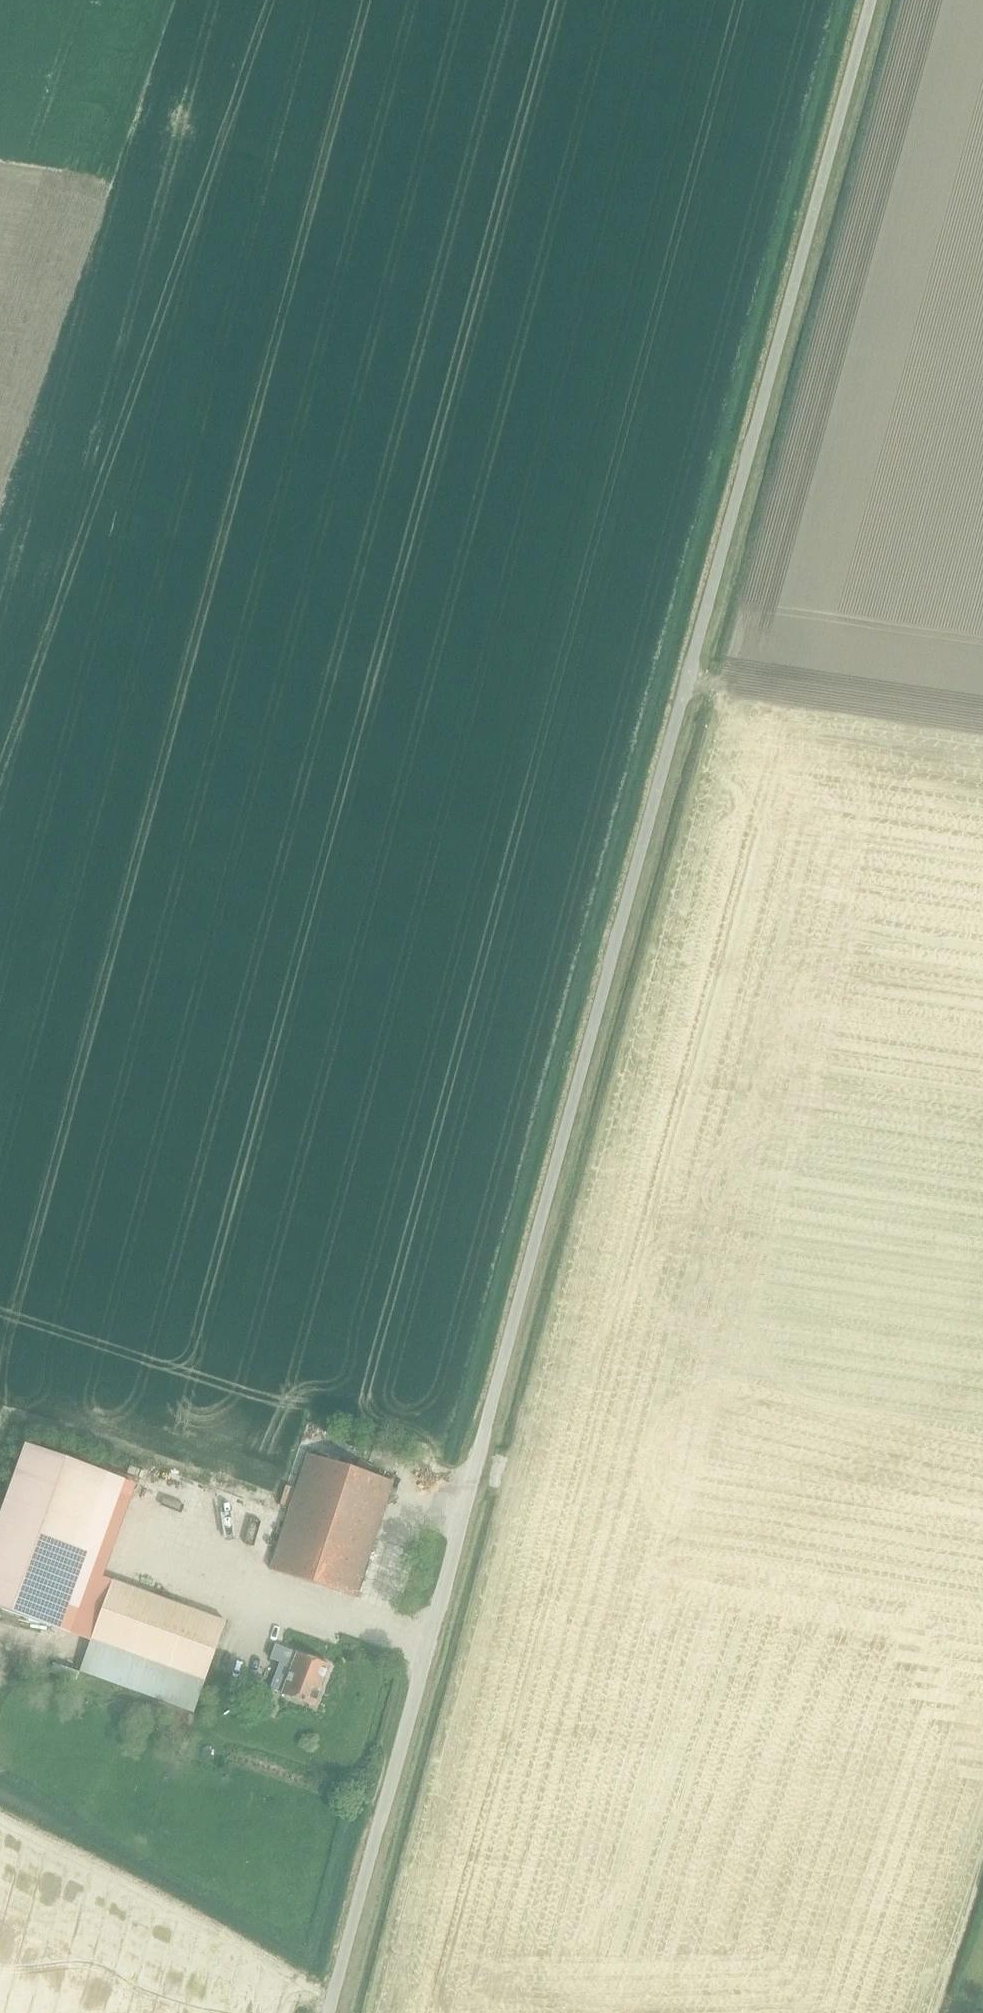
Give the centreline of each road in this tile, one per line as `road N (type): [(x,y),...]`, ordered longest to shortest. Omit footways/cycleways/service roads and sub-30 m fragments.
road 1 (unclassified): [(331,2012),(872,0)]

